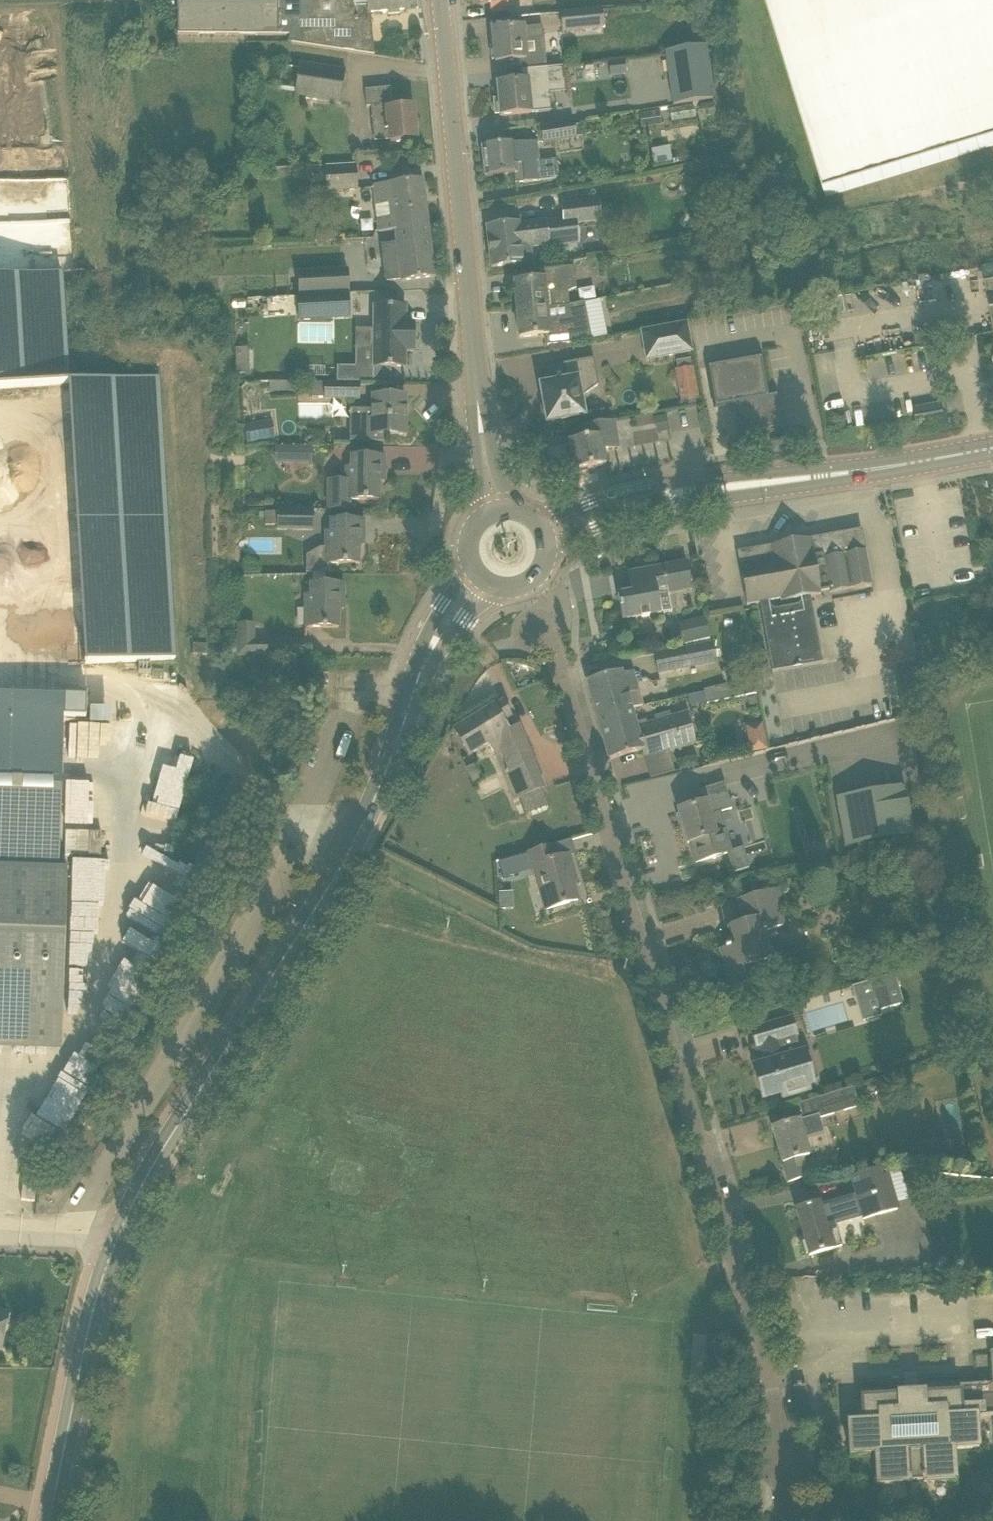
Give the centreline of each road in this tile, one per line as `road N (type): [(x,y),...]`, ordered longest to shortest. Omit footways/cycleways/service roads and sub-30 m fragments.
road 1 (secondary): [(51,1520),(106,1272),(163,1146),(364,818),(436,642),(480,576)]
road 2 (residential): [(771,1520),(779,1410),(757,1310),(552,652),(536,632)]
road 3 (secondary): [(495,510),(479,425),(446,0)]
road 4 (secondary): [(545,531),(654,497),(992,451)]

